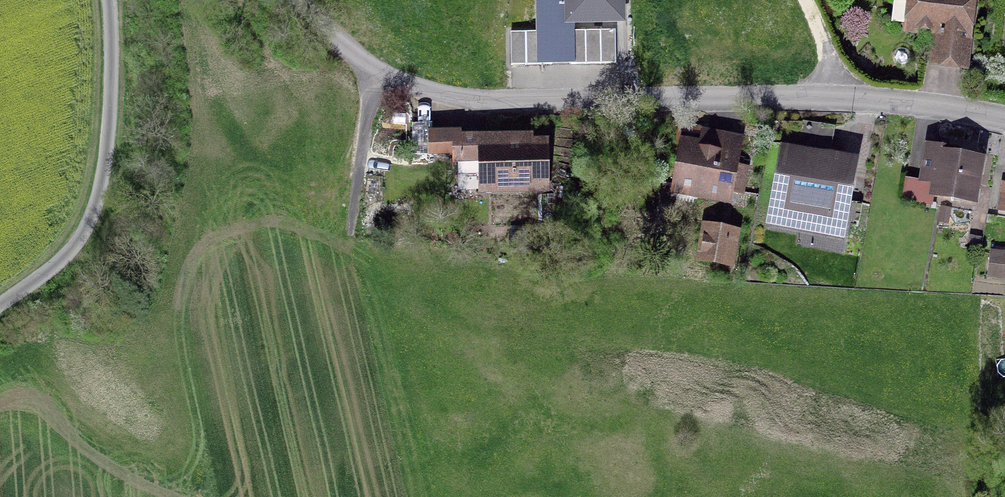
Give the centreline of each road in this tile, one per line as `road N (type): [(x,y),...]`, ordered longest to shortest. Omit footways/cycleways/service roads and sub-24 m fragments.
road 1 (residential): [(1004,118),(882,101),(486,101)]
road 2 (unclassified): [(0,306),(52,269),(89,222),(108,141),(108,0)]
road 3 (unclassified): [(486,101),(393,79),(301,0)]

